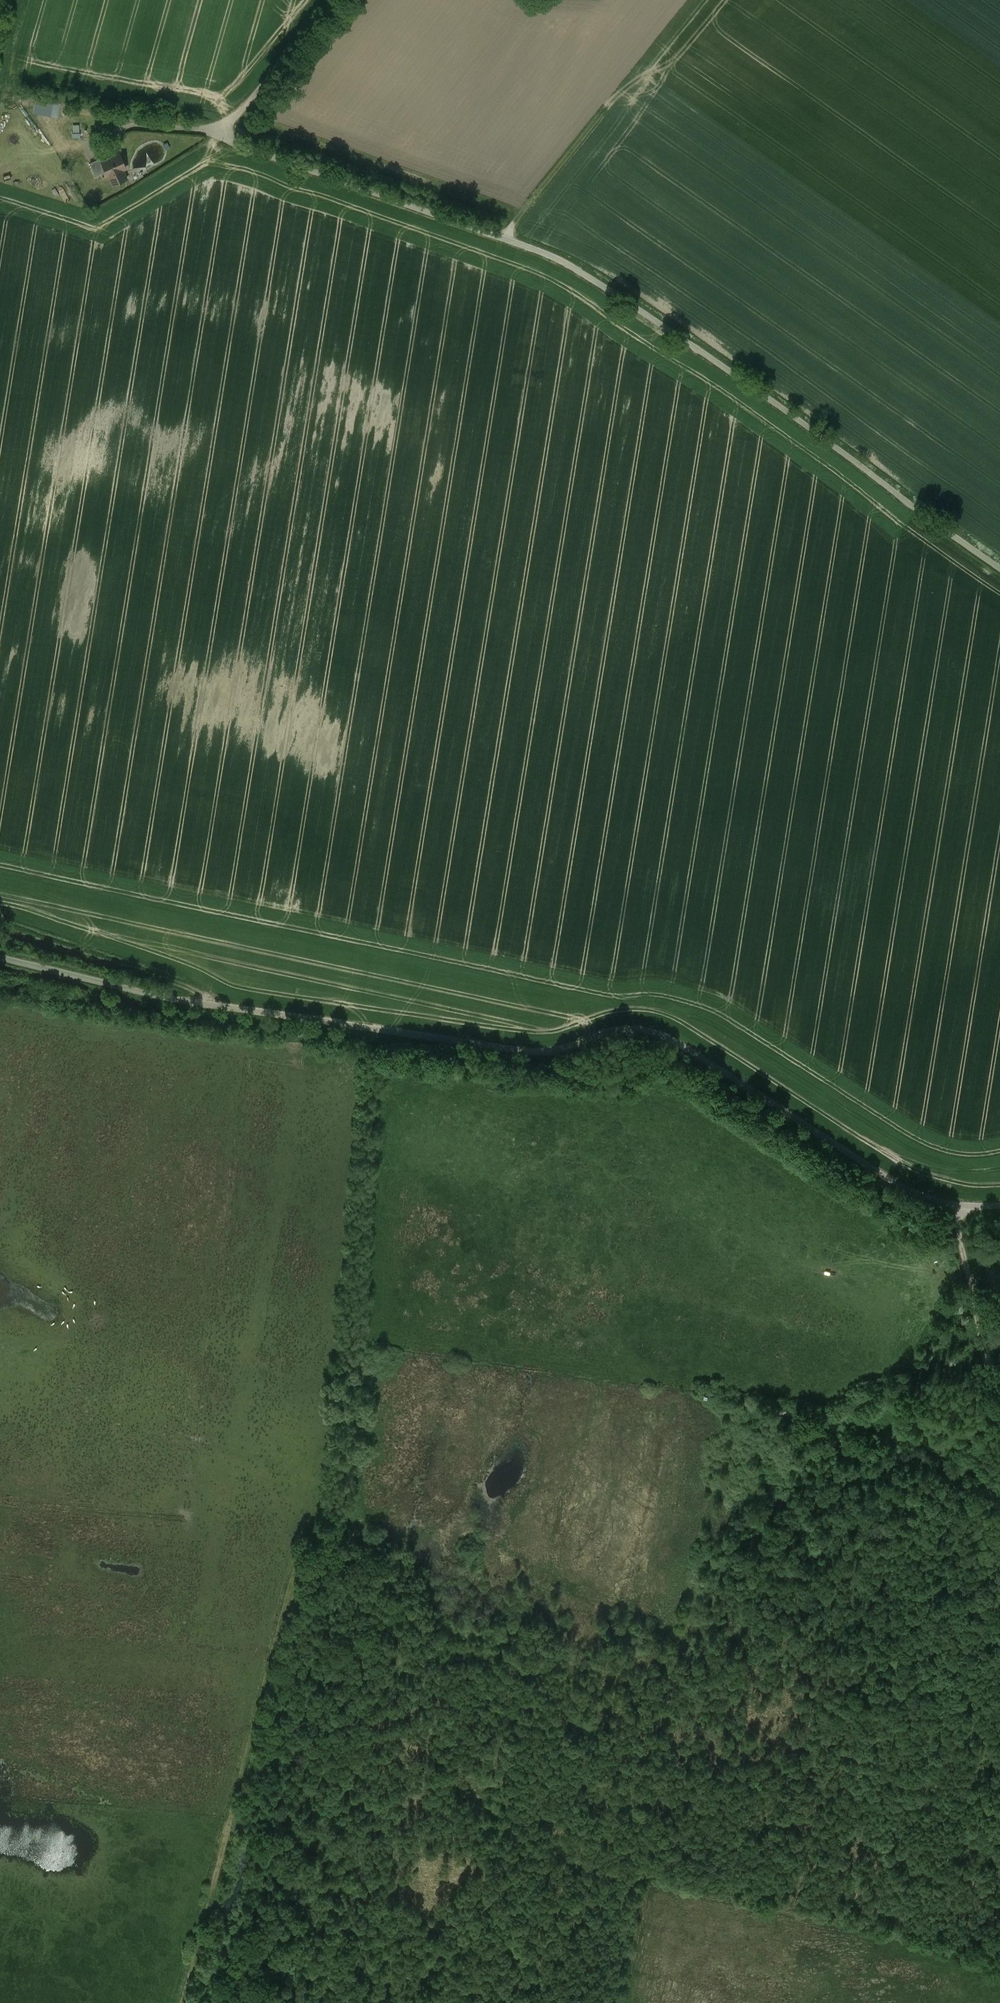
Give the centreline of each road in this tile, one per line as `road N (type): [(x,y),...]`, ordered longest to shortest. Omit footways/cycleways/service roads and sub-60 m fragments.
road 1 (unclassified): [(331,0),(229,123),(230,138),(564,262),(999,565)]
road 2 (unclassified): [(0,956),(176,999),(529,1052),(558,1051),(603,1031),(653,1033),(914,1192),(959,1206),(999,1204)]

